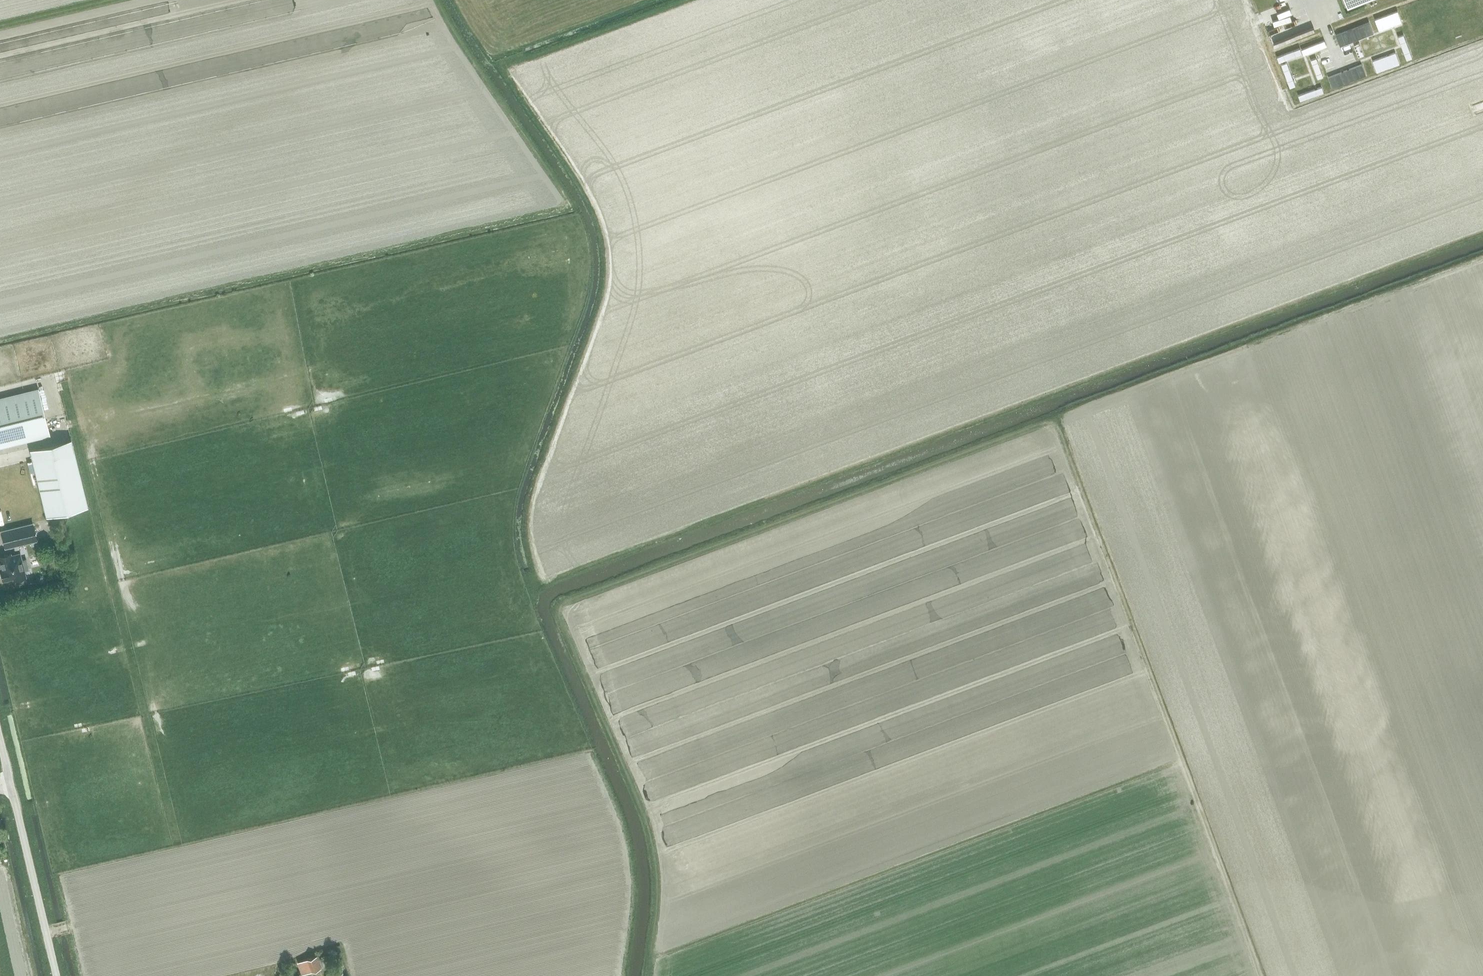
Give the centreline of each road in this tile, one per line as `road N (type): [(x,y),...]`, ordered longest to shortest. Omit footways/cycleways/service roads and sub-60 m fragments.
road 1 (unclassified): [(57,975),(0,739)]

